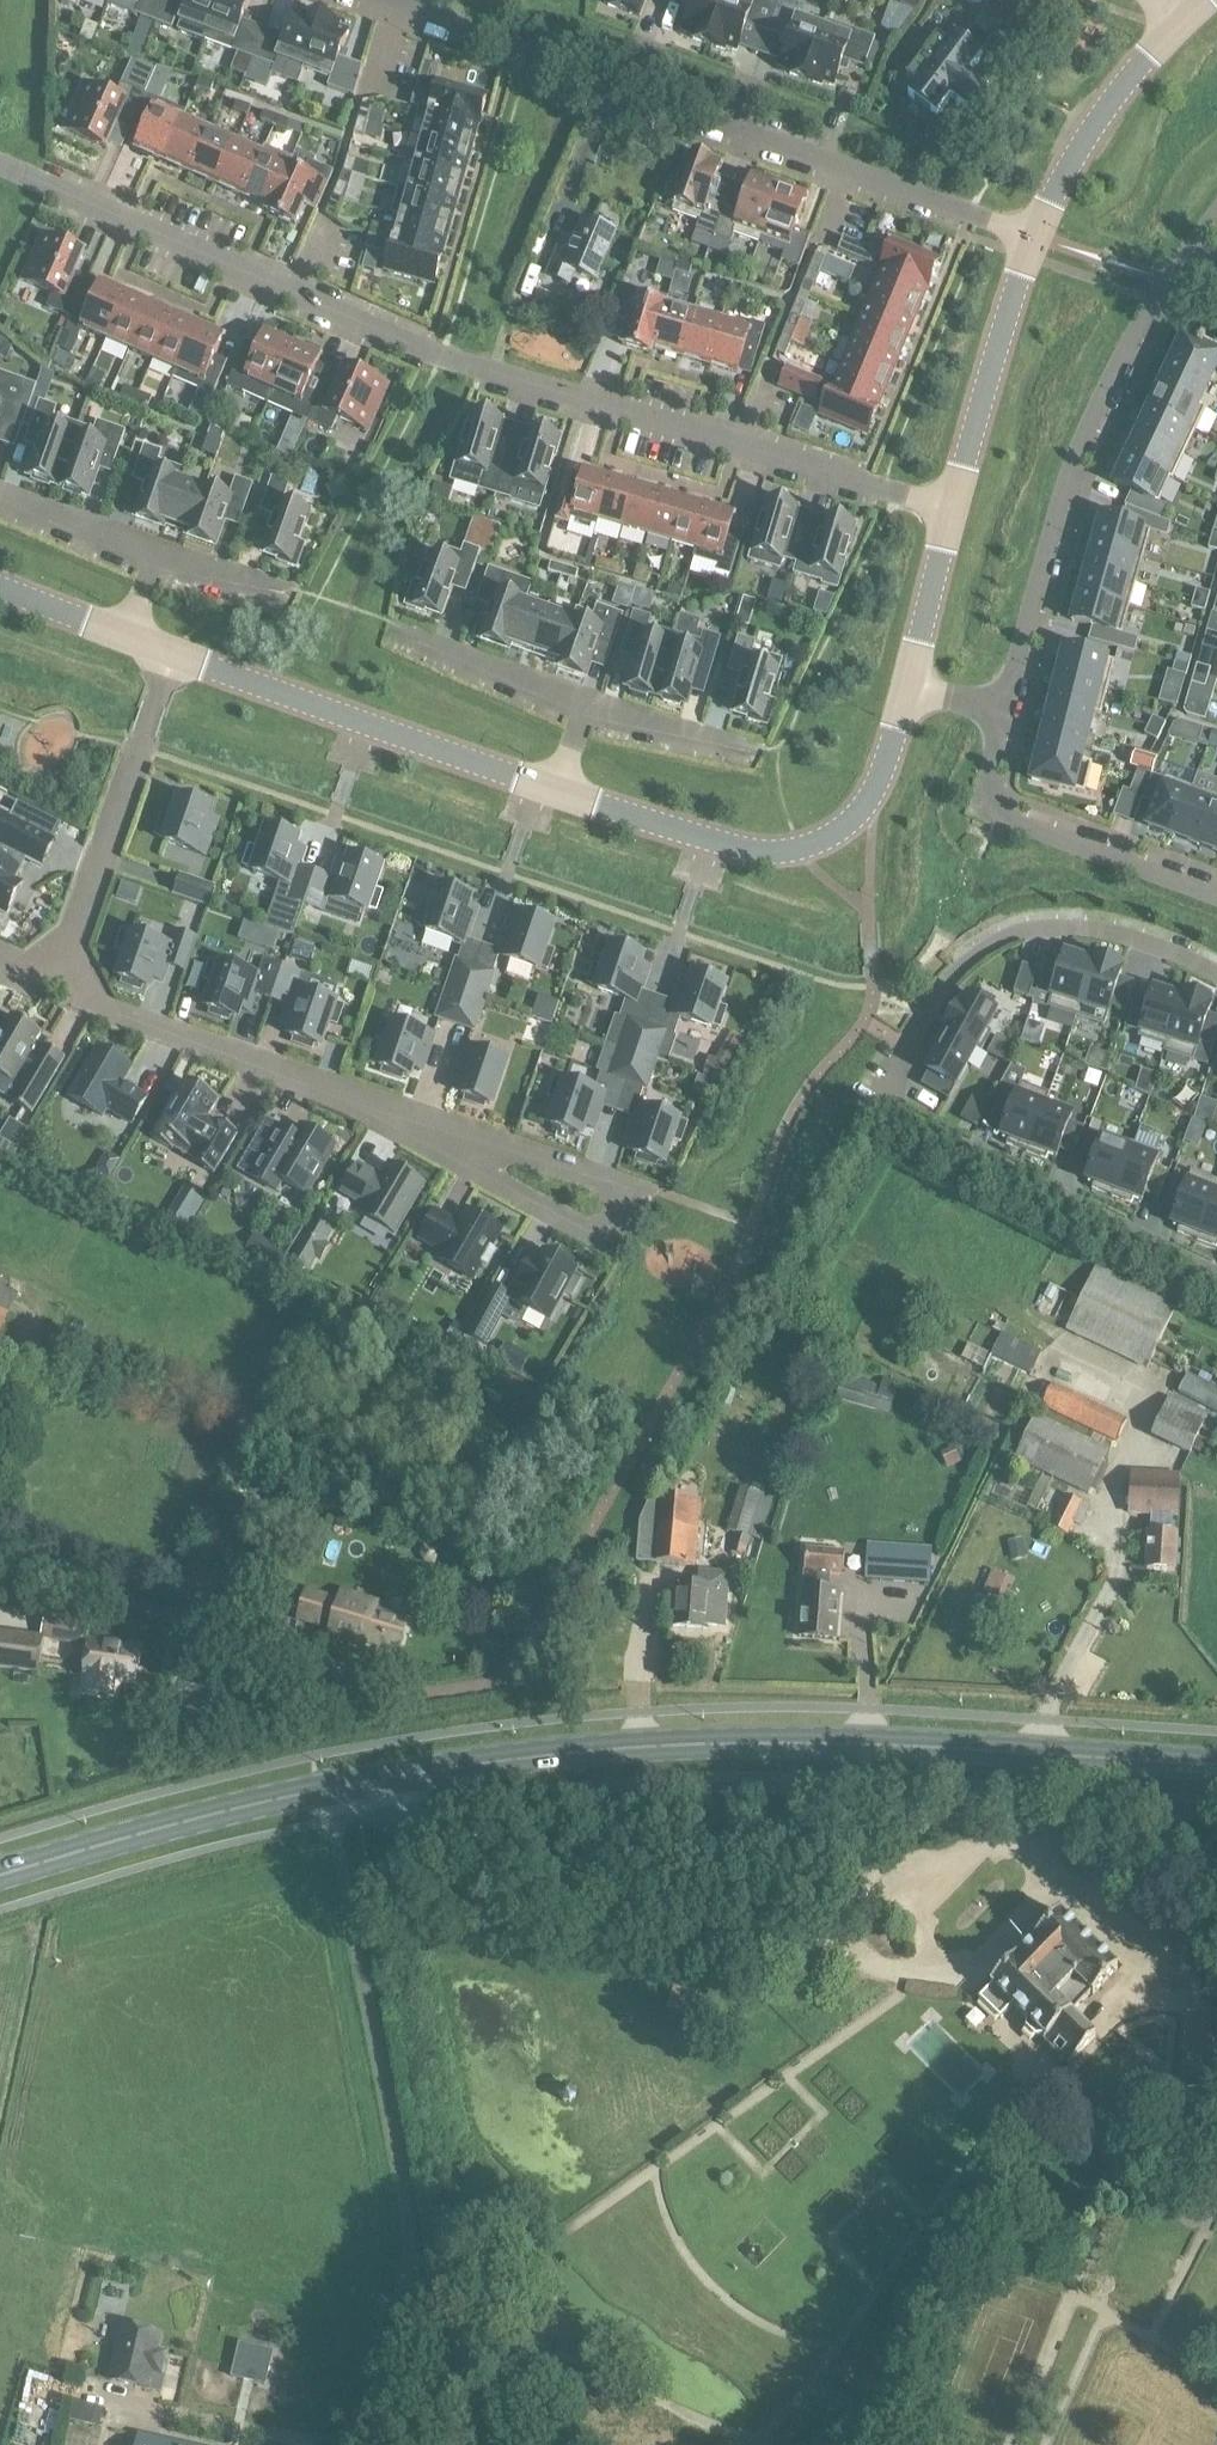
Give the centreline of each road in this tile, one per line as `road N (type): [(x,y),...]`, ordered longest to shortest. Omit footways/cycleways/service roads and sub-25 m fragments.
road 1 (primary): [(0,1877),(142,1833),(417,1773),(645,1747),(864,1743),(1216,1764)]
road 2 (residential): [(953,505),(444,356),(0,164)]
road 3 (residential): [(1216,970),(1107,928),(1053,925),(1004,936),(944,985),(876,1103),(1216,1278)]
road 4 (residential): [(1032,234),(383,0)]
road 5 (residential): [(1007,710),(1093,425),(1170,281)]
road 6 (residential): [(911,685),(877,787),(831,837),(799,847),(740,849),(561,790)]
road 7 (unclassified): [(428,1694),(0,1560)]
road 8 (residential): [(71,948),(91,1002),(431,1126)]
road 9 (residential): [(561,790),(171,653)]
road 10 (residential): [(1007,710),(988,794),(999,812),(1216,892)]
road 11 (residential): [(171,653),(71,948)]
road 12 (residential): [(431,1126),(649,1186),(615,1248)]
road 13 (residential): [(1032,234),(953,505)]
road 14 (residential): [(1188,14),(1135,70),(1032,234)]
road 15 (residential): [(615,1248),(431,1126)]
road 16 (residential): [(584,711),(403,633)]
road 17 (residential): [(953,505),(911,685)]
road 18 (residential): [(756,748),(584,711)]
road 19 (residential): [(160,555),(0,491)]
road 20 (residential): [(128,636),(0,584)]
road 21 (residential): [(282,586),(160,555)]

